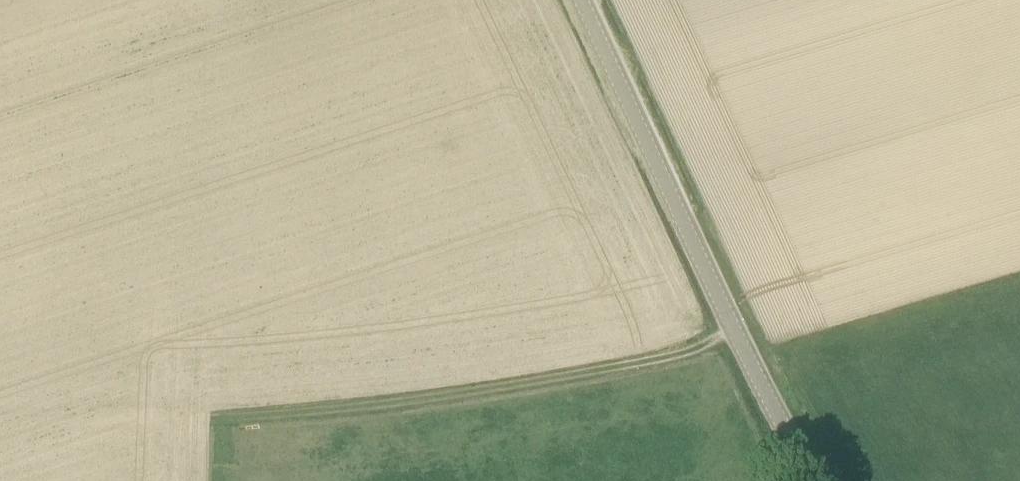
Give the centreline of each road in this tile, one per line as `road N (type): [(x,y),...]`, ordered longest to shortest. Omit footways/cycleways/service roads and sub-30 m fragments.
road 1 (track): [(735,332),(668,359),(424,402),(209,419)]
road 2 (tertiary): [(812,480),(581,0)]

